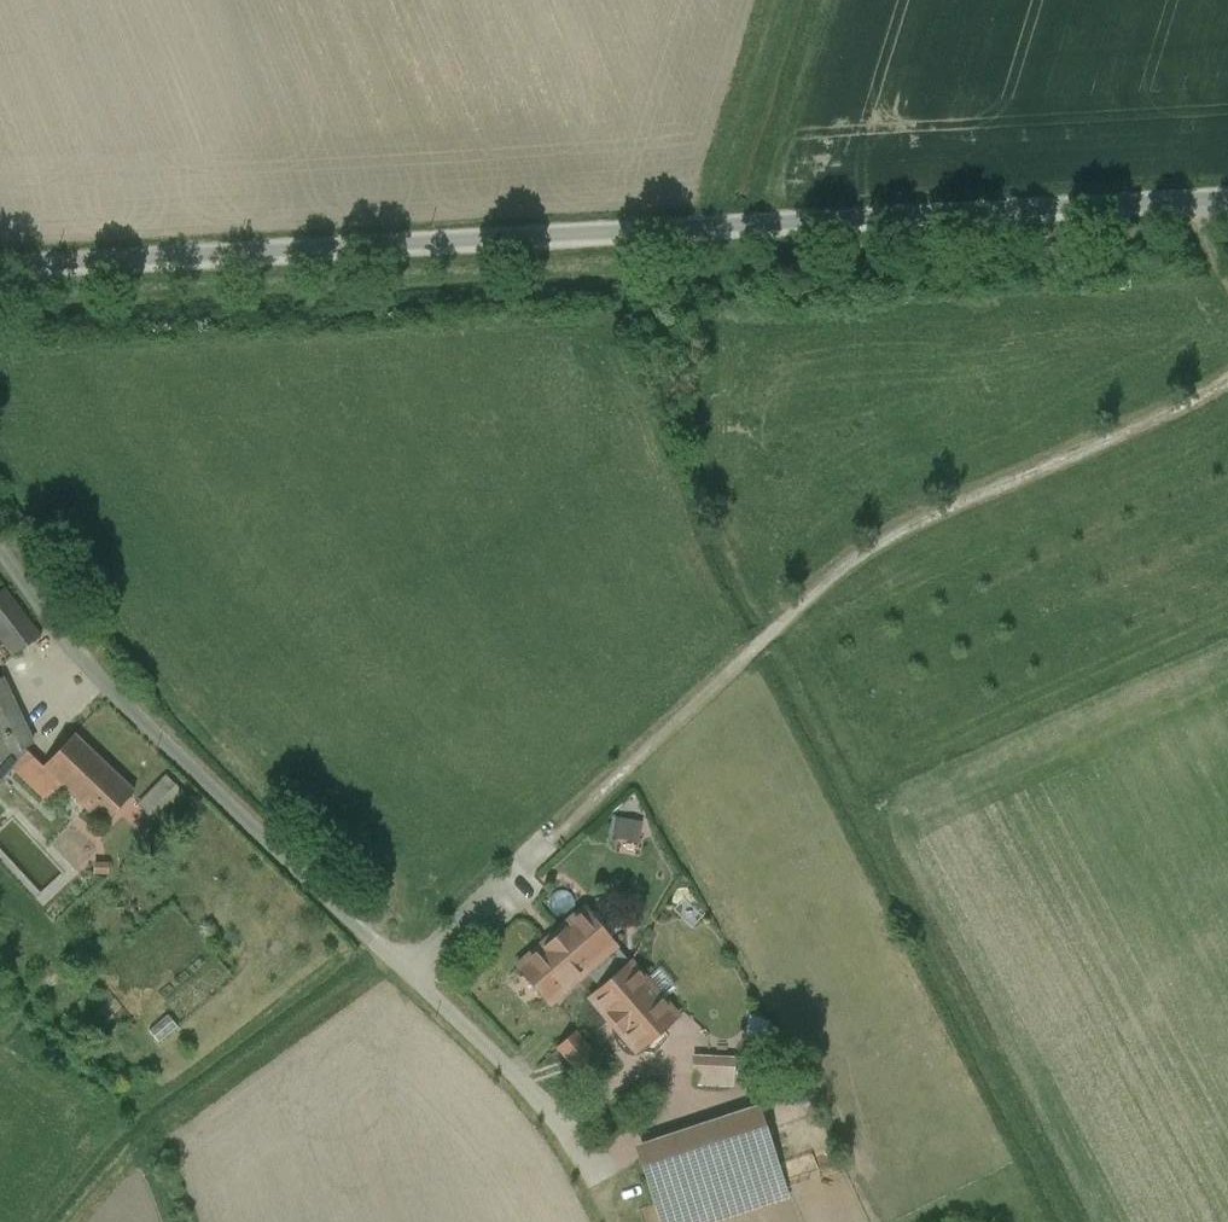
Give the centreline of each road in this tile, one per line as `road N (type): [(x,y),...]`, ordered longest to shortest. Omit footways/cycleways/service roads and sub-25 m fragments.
road 1 (unclassified): [(1227,199),(0,268)]
road 2 (track): [(1227,381),(886,540),(818,589),(570,824)]
road 3 (unclassified): [(0,548),(102,680),(373,940),(409,959),(435,949),(570,824)]

